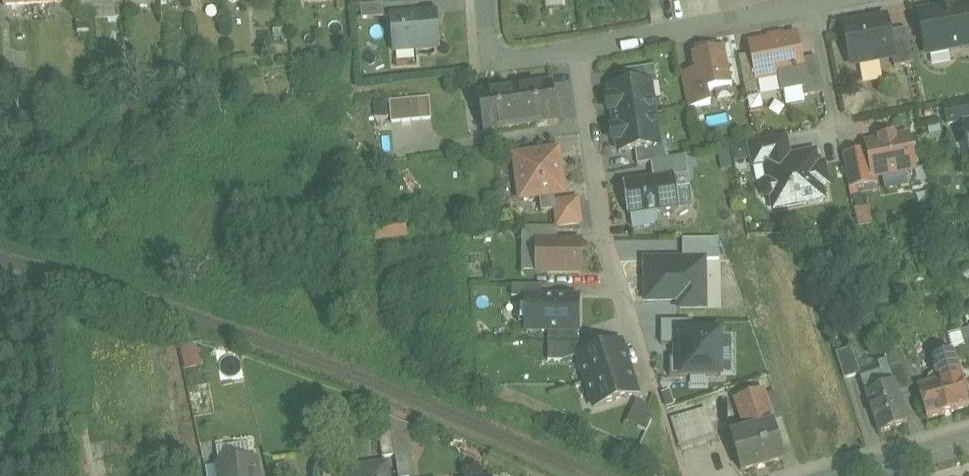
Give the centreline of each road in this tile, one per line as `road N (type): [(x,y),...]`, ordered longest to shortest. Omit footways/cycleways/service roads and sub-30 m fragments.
road 1 (residential): [(650,388),(604,243),(573,49)]
road 2 (residential): [(839,0),(573,49)]
road 3 (residential): [(573,49),(489,61),(486,0)]

